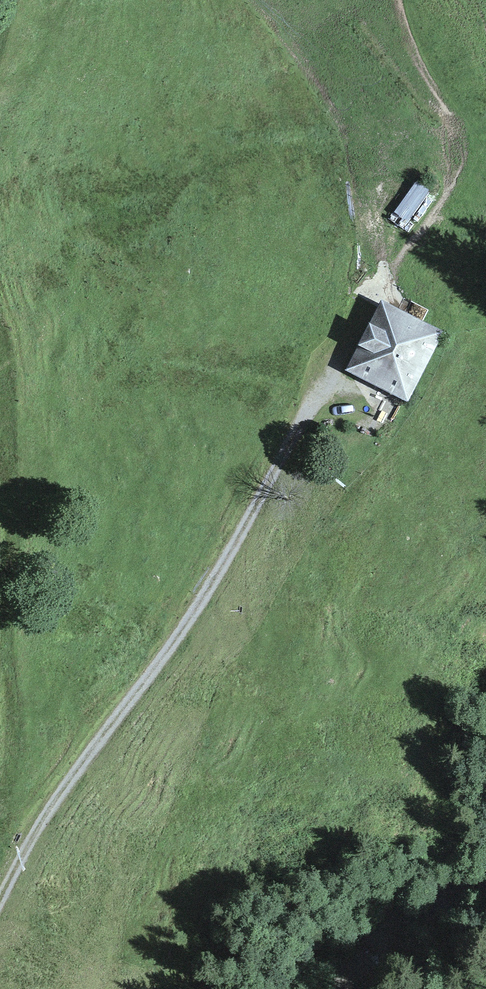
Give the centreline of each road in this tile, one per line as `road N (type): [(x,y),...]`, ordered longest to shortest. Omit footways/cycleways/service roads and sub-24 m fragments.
road 1 (track): [(324,339),(211,591),(47,806),(0,899)]
road 2 (track): [(0,810),(15,750),(0,330)]

